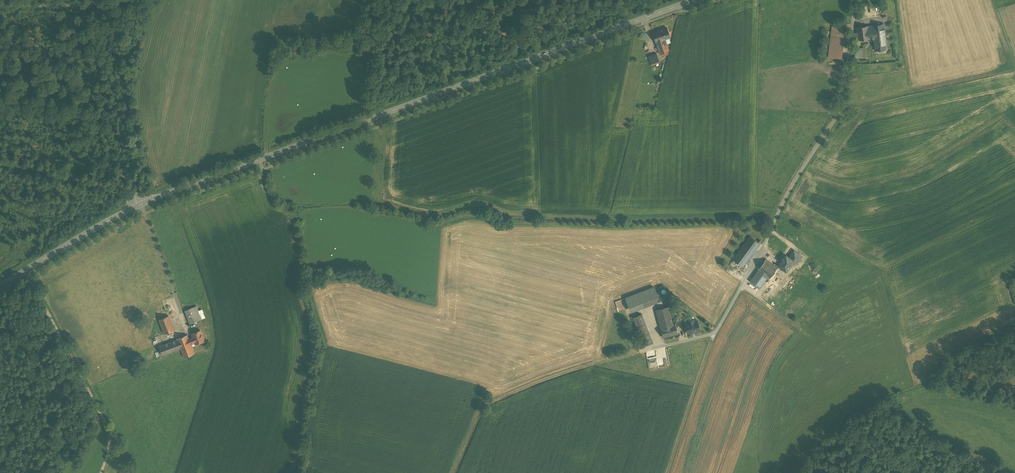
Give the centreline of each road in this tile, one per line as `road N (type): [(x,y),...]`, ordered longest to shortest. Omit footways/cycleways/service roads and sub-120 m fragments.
road 1 (tertiary): [(138,206),(692,0)]
road 2 (unclassified): [(857,0),(842,107),(715,331),(640,351)]
road 3 (track): [(361,0),(349,41),(274,68),(268,156)]
road 4 (track): [(61,176),(124,0)]
road 5 (tertiary): [(0,285),(138,206)]
road 6 (track): [(668,472),(715,331)]
road 7 (tertiary): [(0,161),(120,190),(138,206)]

